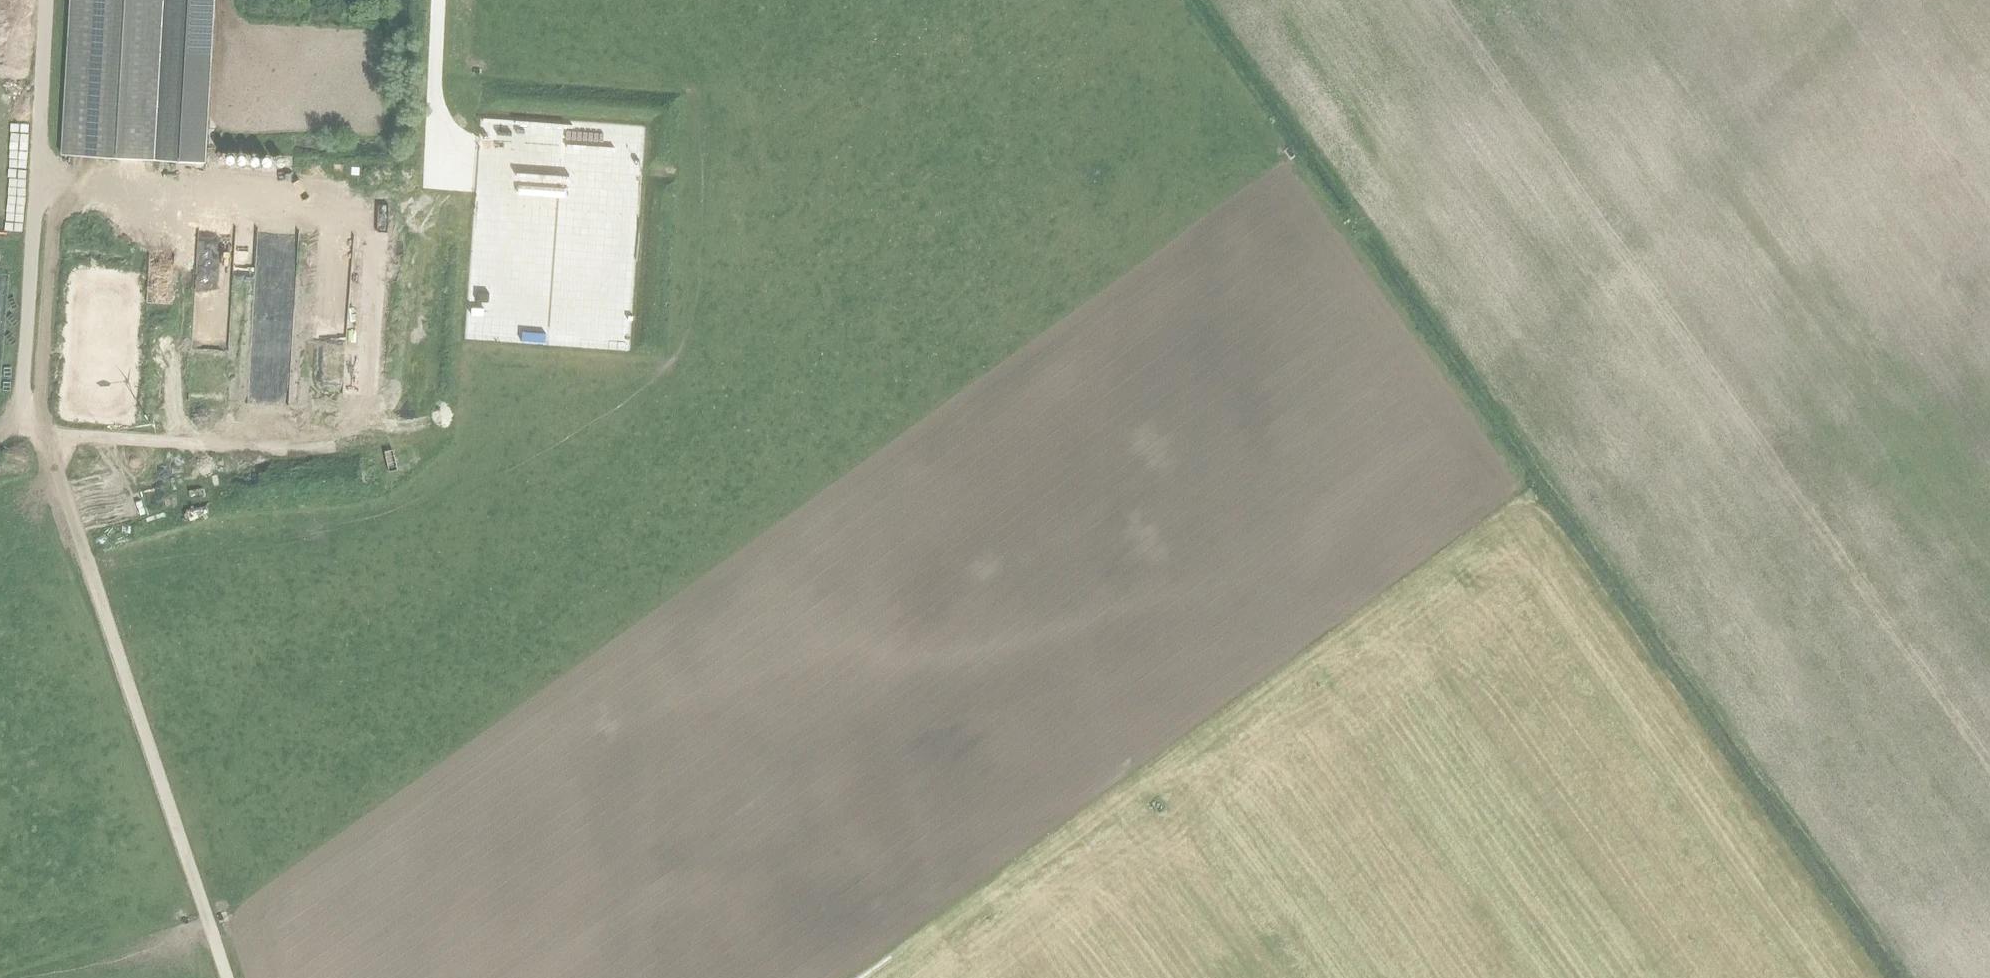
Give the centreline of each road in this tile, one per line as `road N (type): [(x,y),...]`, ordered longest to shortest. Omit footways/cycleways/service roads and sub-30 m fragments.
road 1 (track): [(226,977),(46,436),(14,419)]
road 2 (track): [(387,444),(298,449),(46,436)]

